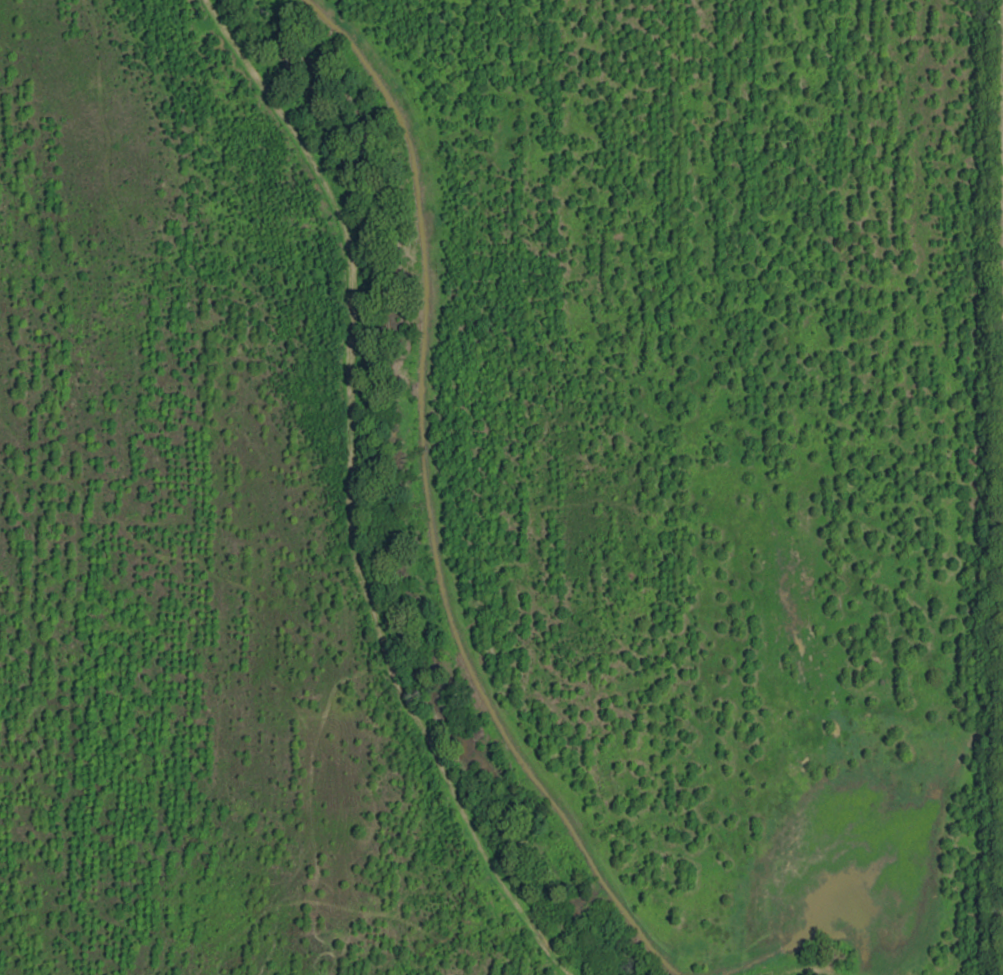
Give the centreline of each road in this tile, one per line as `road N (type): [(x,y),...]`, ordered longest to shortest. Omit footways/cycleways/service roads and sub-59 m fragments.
road 1 (track): [(1002,409),(997,0)]

